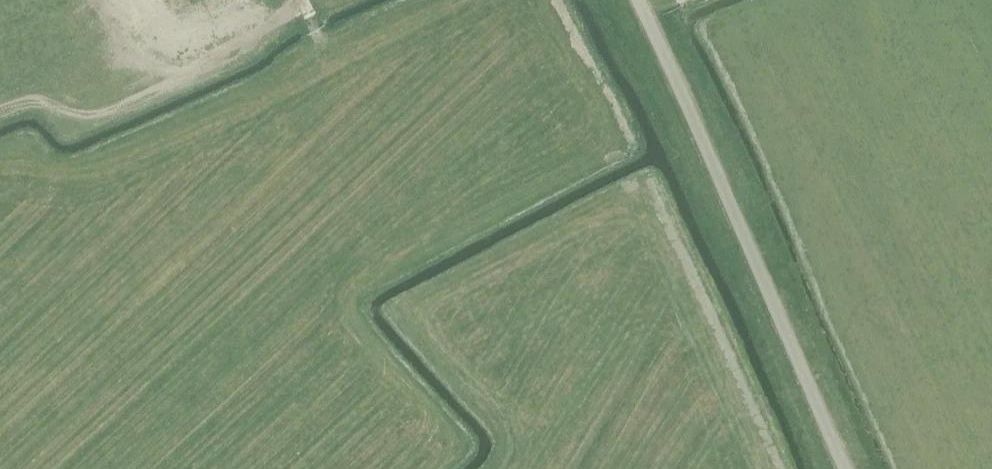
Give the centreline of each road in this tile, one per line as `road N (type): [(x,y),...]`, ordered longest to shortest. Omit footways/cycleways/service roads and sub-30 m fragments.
road 1 (unclassified): [(846,468),(638,0)]

